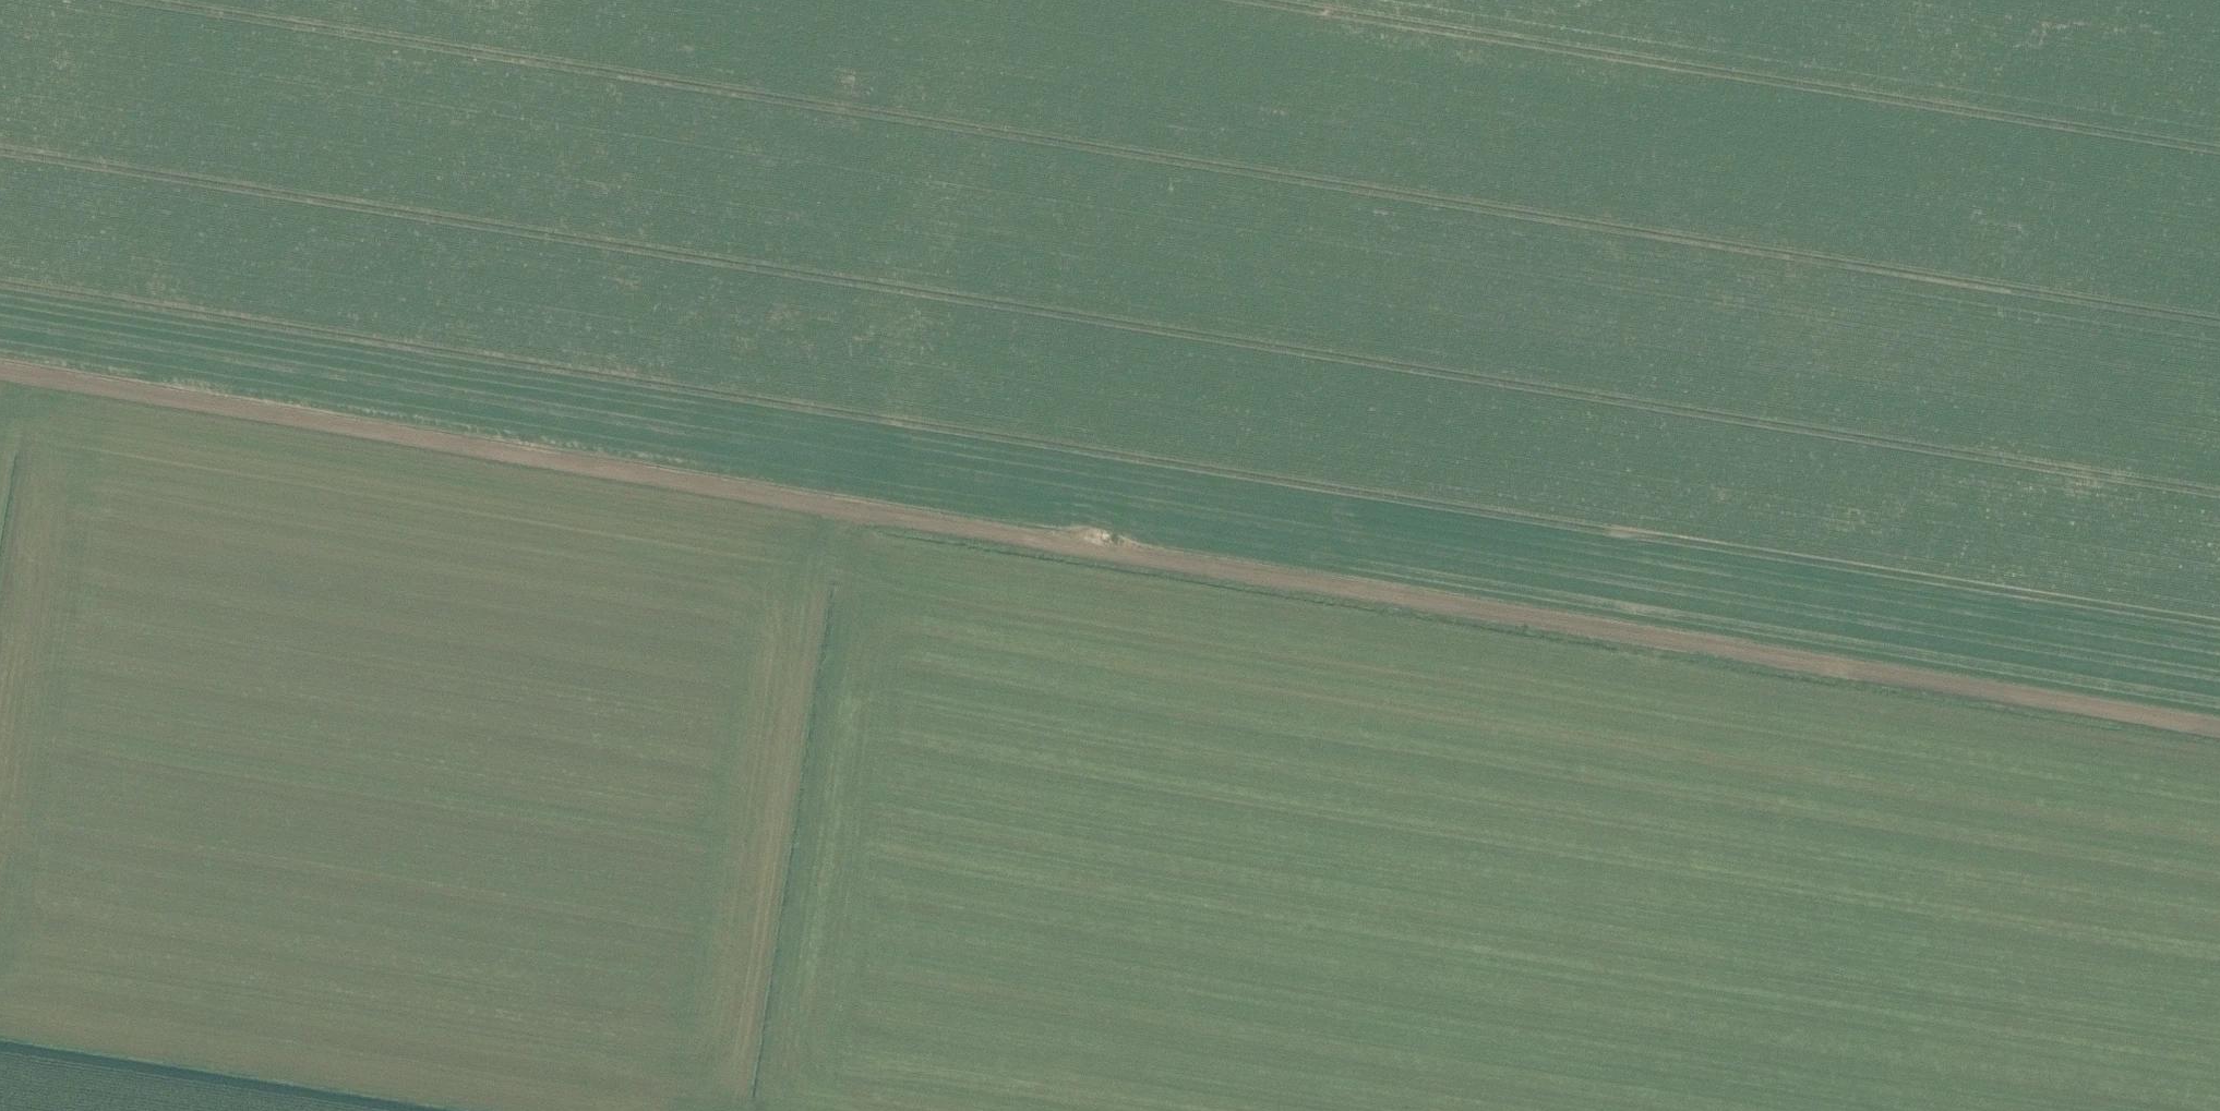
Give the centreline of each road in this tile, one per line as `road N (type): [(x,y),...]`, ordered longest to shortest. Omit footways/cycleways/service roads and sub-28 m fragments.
road 1 (track): [(2219,730),(0,375)]

